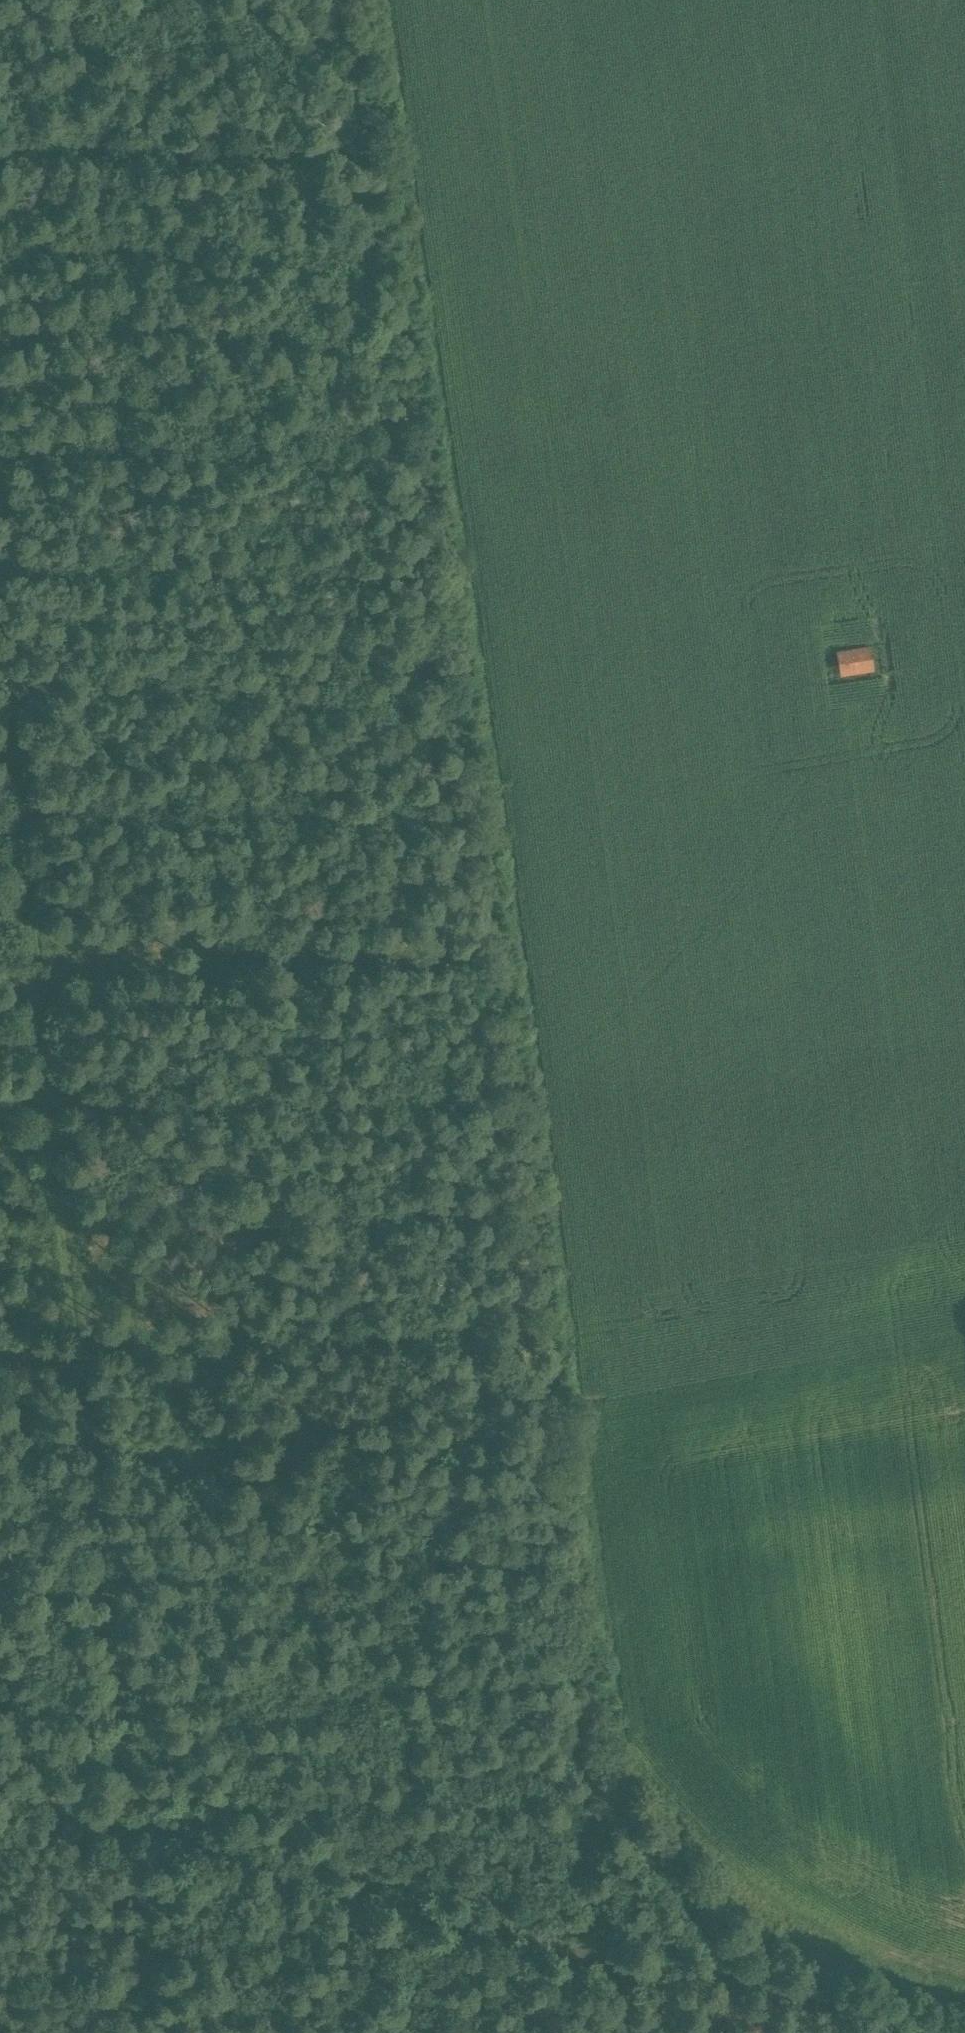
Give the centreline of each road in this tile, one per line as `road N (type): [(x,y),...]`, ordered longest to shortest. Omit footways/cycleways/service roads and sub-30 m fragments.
road 1 (track): [(0,636),(117,1796)]
road 2 (track): [(964,2029),(0,1766)]

